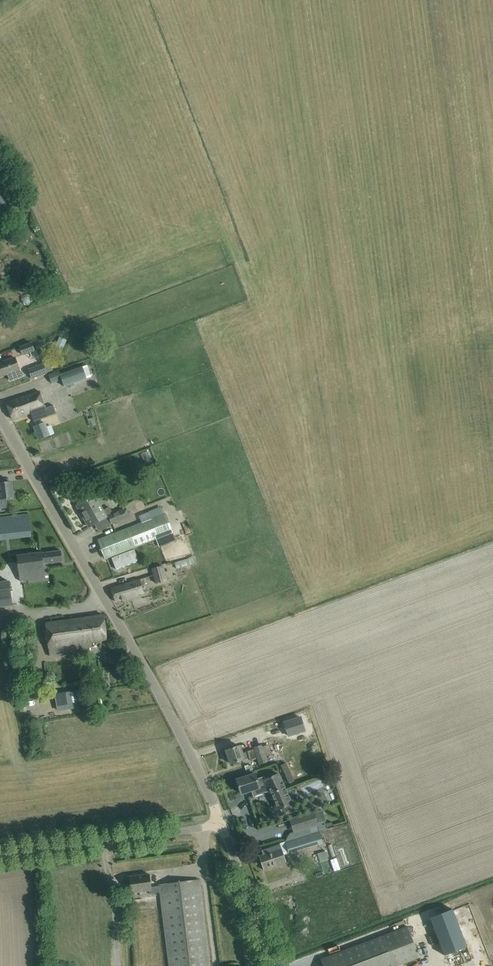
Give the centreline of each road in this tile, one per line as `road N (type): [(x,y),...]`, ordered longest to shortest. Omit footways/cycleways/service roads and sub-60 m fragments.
road 1 (residential): [(221,824),(165,704),(0,416)]
road 2 (residential): [(0,855),(221,824)]
road 3 (unclassified): [(274,965),(221,824)]

